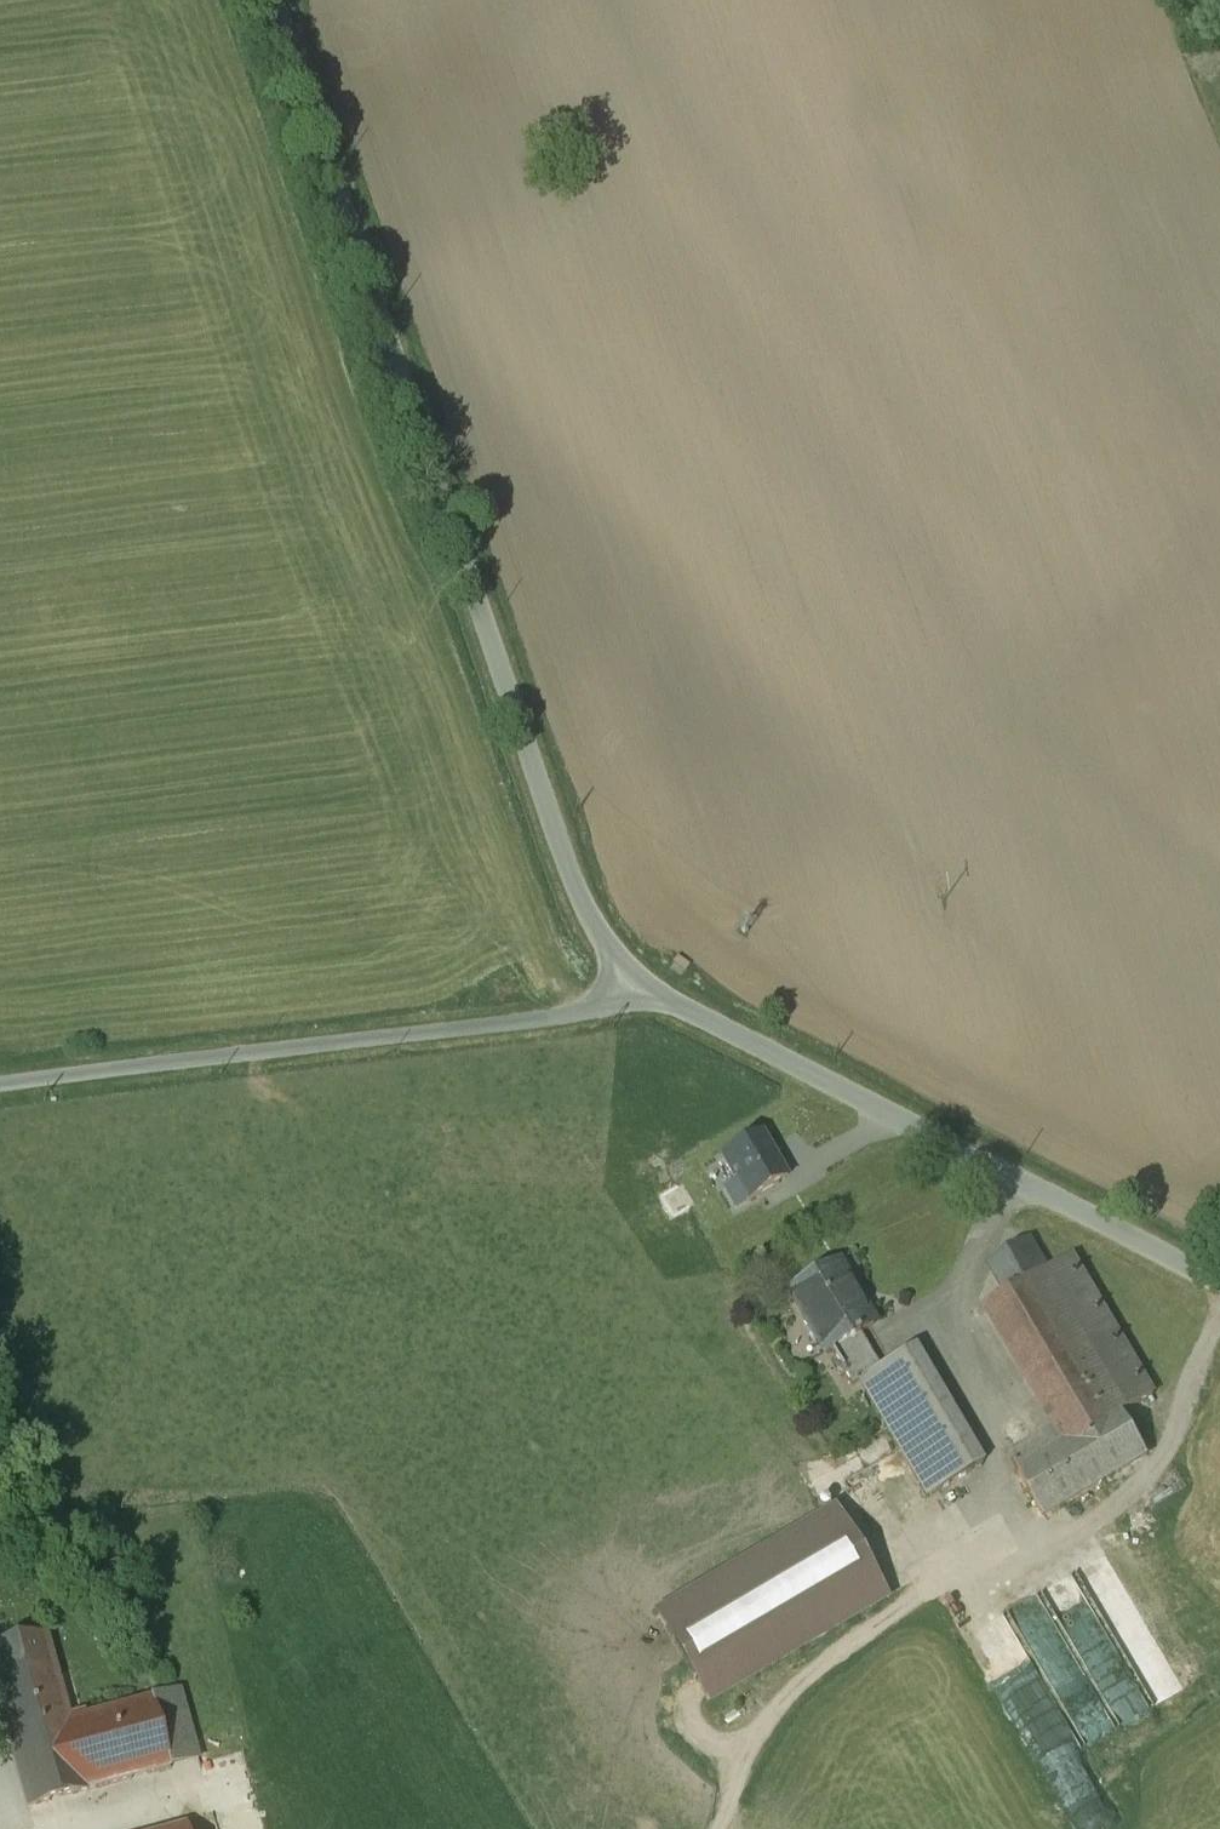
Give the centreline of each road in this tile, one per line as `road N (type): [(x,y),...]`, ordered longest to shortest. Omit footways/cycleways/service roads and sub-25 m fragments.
road 1 (unclassified): [(276,0),(575,885),(599,934),(643,984)]
road 2 (unclassified): [(0,1086),(587,1013),(643,984)]
road 3 (unclassified): [(643,984),(1219,1281)]

